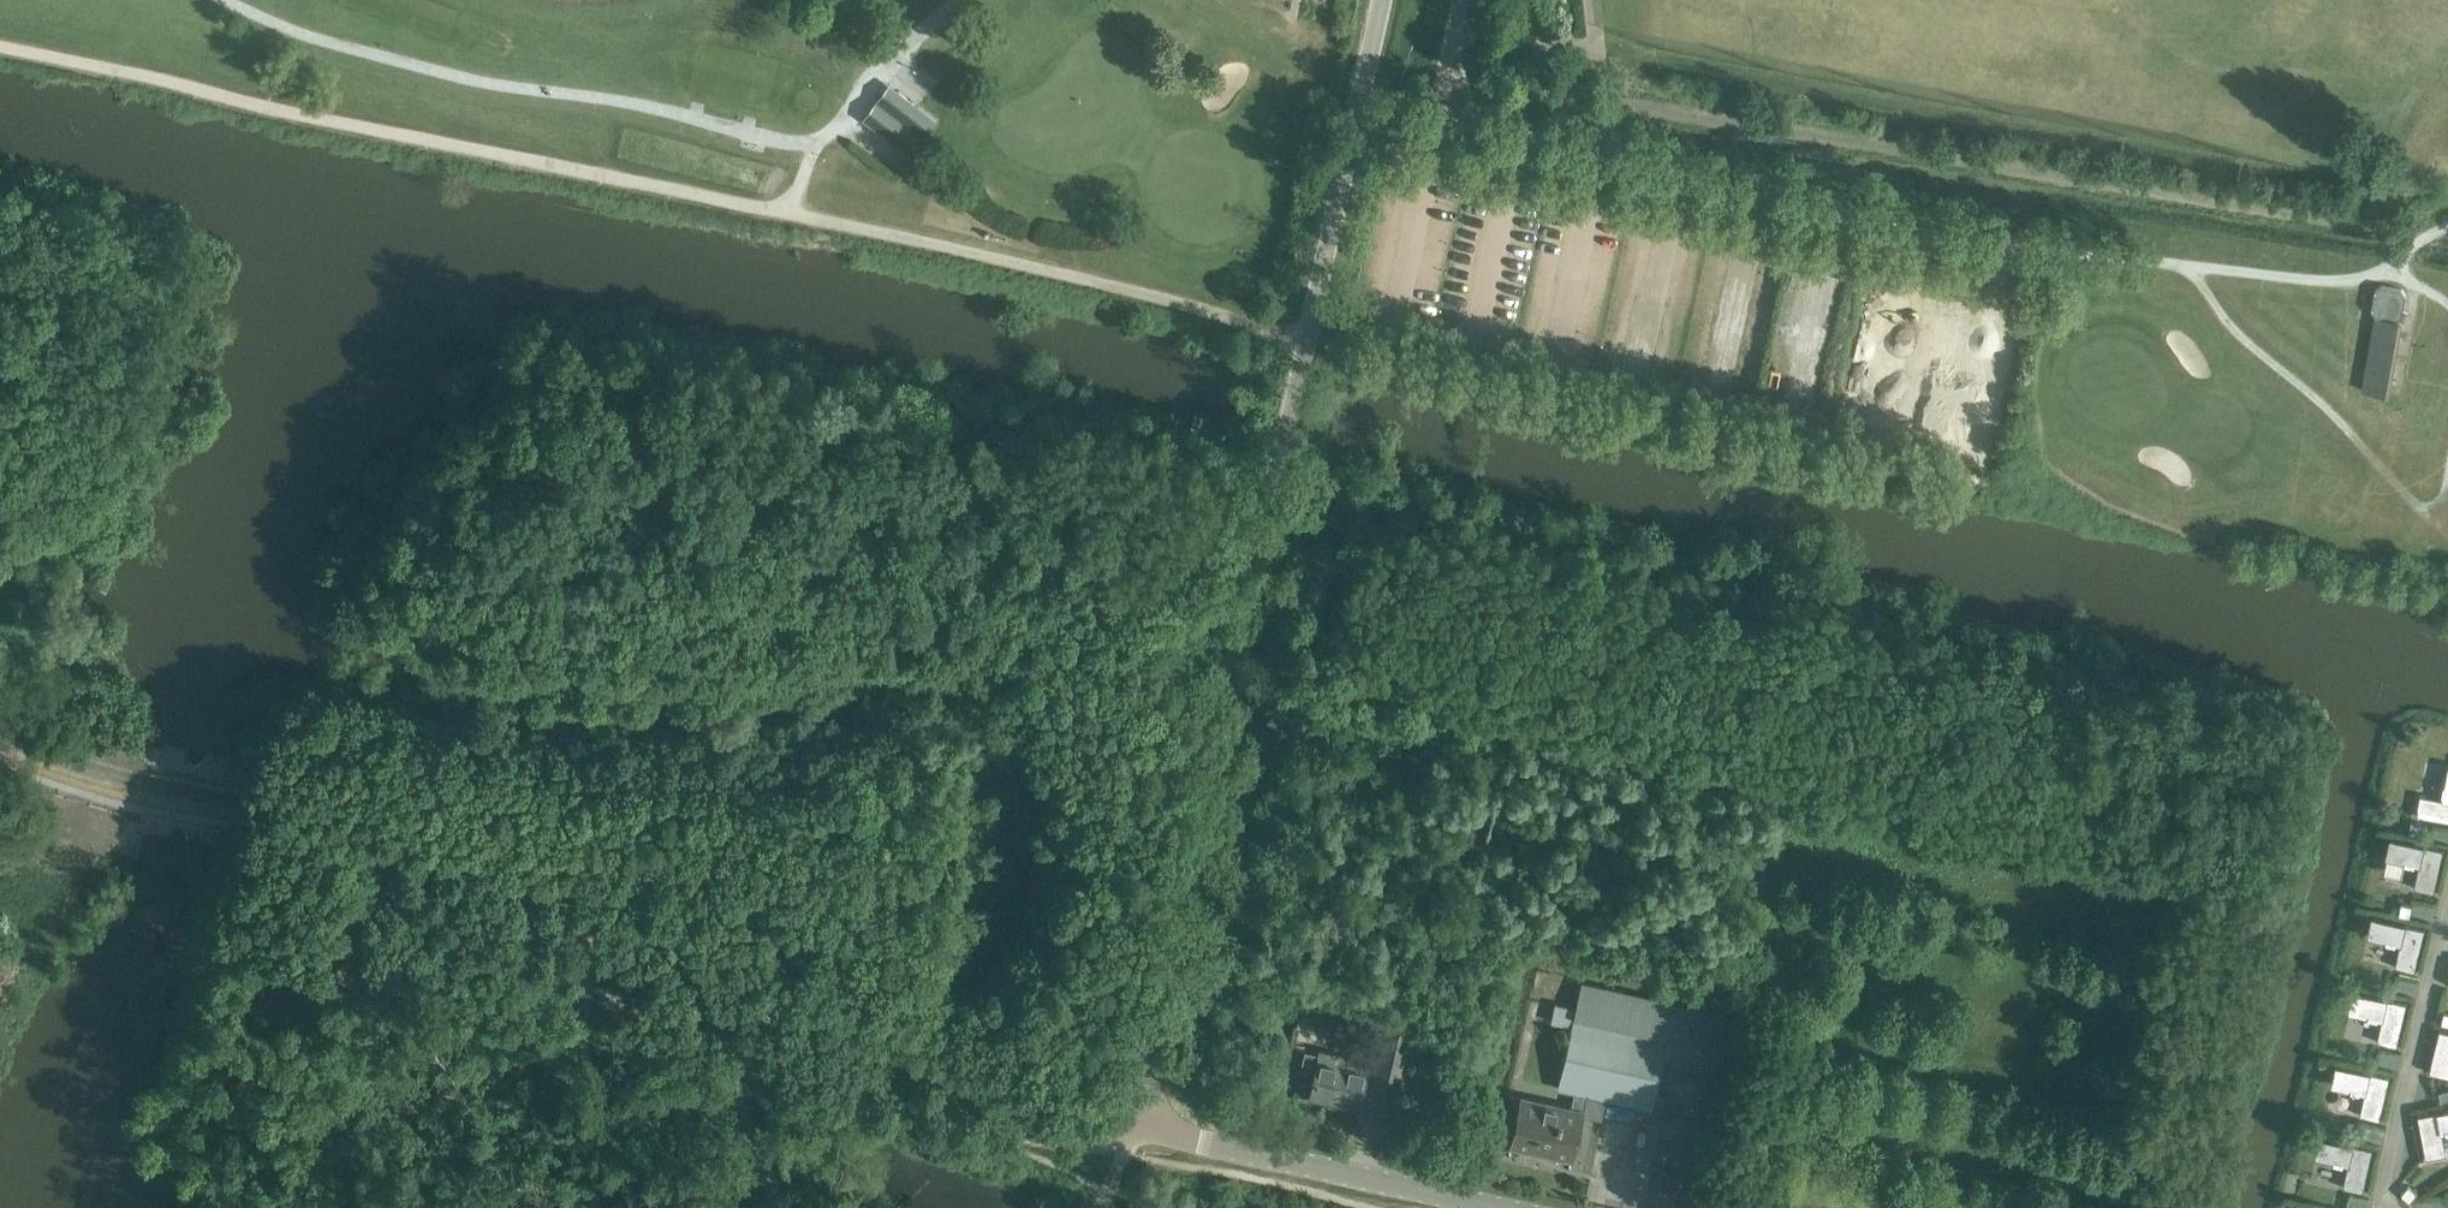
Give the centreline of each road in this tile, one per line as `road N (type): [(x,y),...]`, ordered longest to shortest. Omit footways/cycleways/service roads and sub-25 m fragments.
road 1 (unclassified): [(1135,1127),(930,1063),(552,868),(447,835),(130,781),(0,740)]
road 2 (unclassified): [(1135,1127),(1382,0)]
road 3 (unclassified): [(1486,1207),(1135,1127)]

